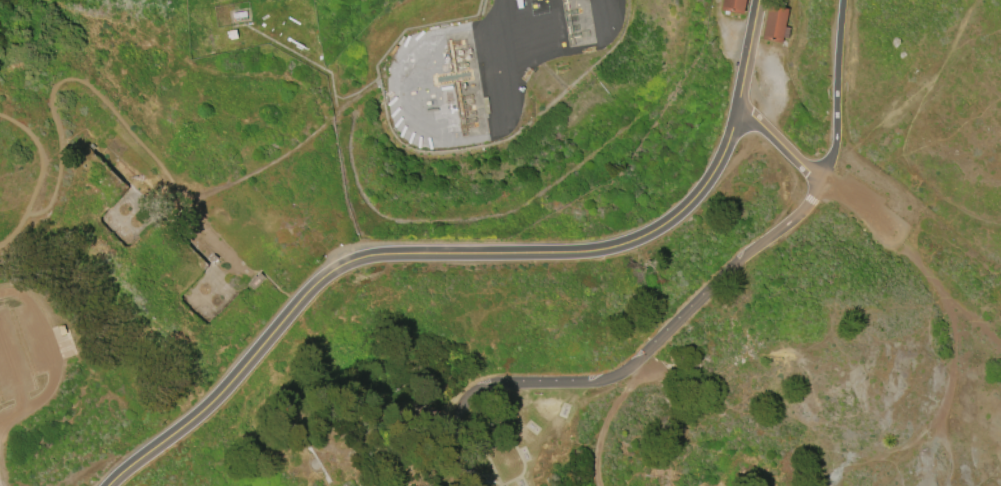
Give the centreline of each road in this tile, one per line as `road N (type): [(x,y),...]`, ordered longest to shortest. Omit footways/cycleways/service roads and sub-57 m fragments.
road 1 (residential): [(110,485),(188,426),(335,270),(402,250),(565,253),(634,241),(662,229),(711,181),(737,117)]
road 2 (residential): [(815,177),(775,234),(638,367),(593,384),(499,384),(472,394),(455,435),(476,485)]
road 3 (residential): [(847,0),(837,143),(815,177)]

